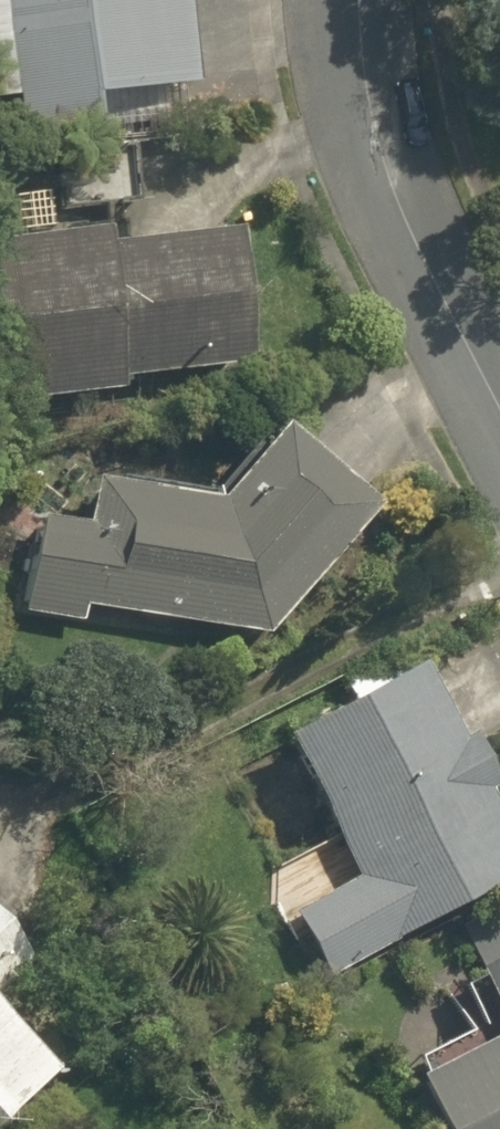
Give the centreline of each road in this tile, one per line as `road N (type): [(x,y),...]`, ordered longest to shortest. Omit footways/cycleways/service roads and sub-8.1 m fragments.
road 1 (residential): [(341,0),(386,169),(499,407)]

